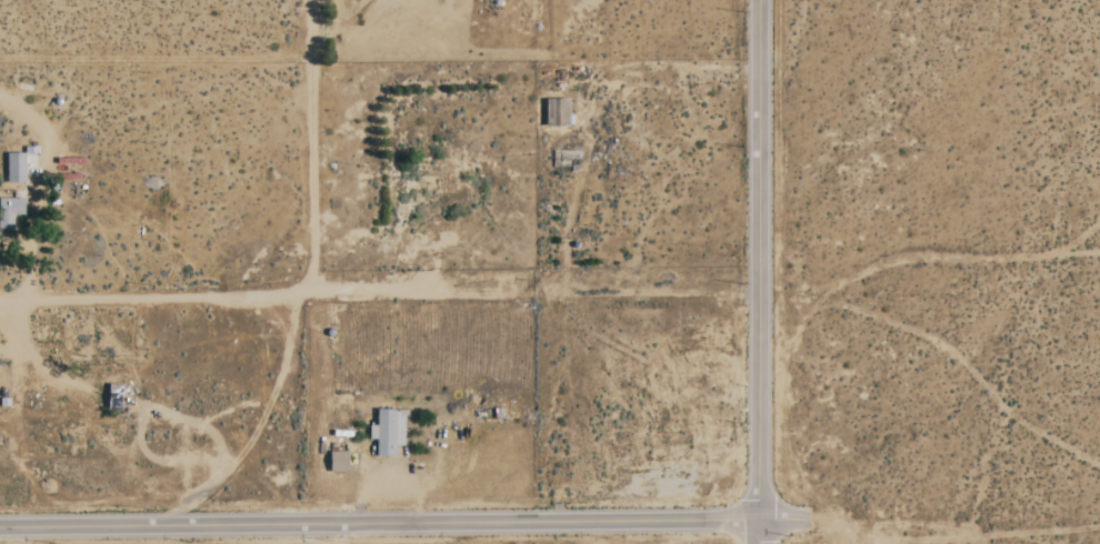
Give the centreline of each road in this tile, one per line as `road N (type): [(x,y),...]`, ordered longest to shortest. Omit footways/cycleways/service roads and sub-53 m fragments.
road 1 (track): [(0,300),(759,291)]
road 2 (residential): [(759,522),(0,527)]
road 3 (residential): [(759,522),(758,0)]

